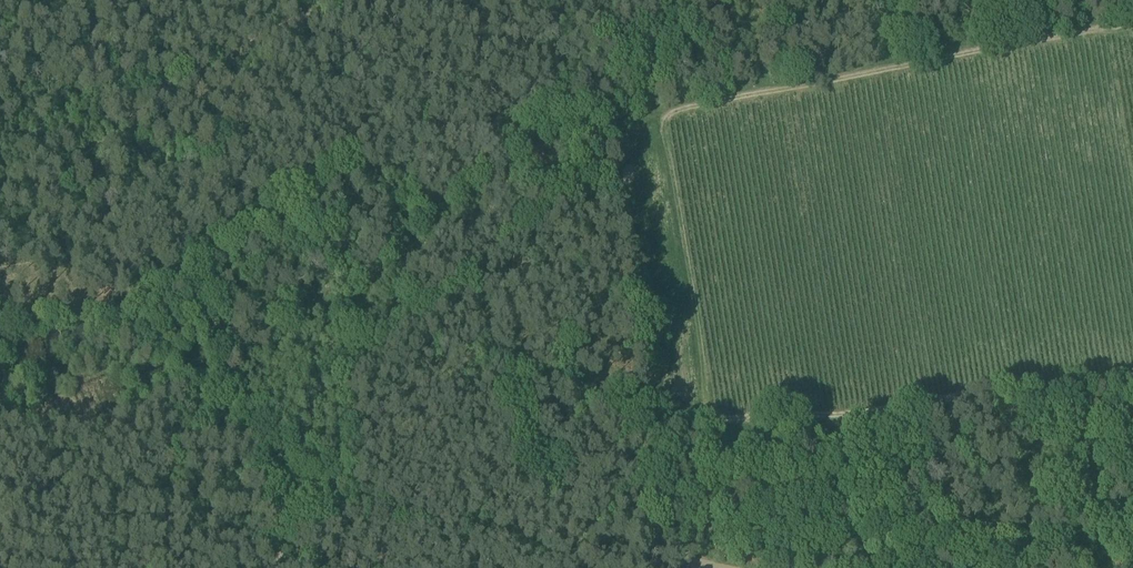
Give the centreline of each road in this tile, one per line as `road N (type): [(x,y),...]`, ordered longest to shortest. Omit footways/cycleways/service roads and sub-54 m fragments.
road 1 (track): [(1132,20),(609,123)]
road 2 (track): [(122,104),(288,496),(280,558),(271,567)]
road 3 (track): [(609,123),(666,418)]
road 4 (track): [(609,123),(557,0)]

